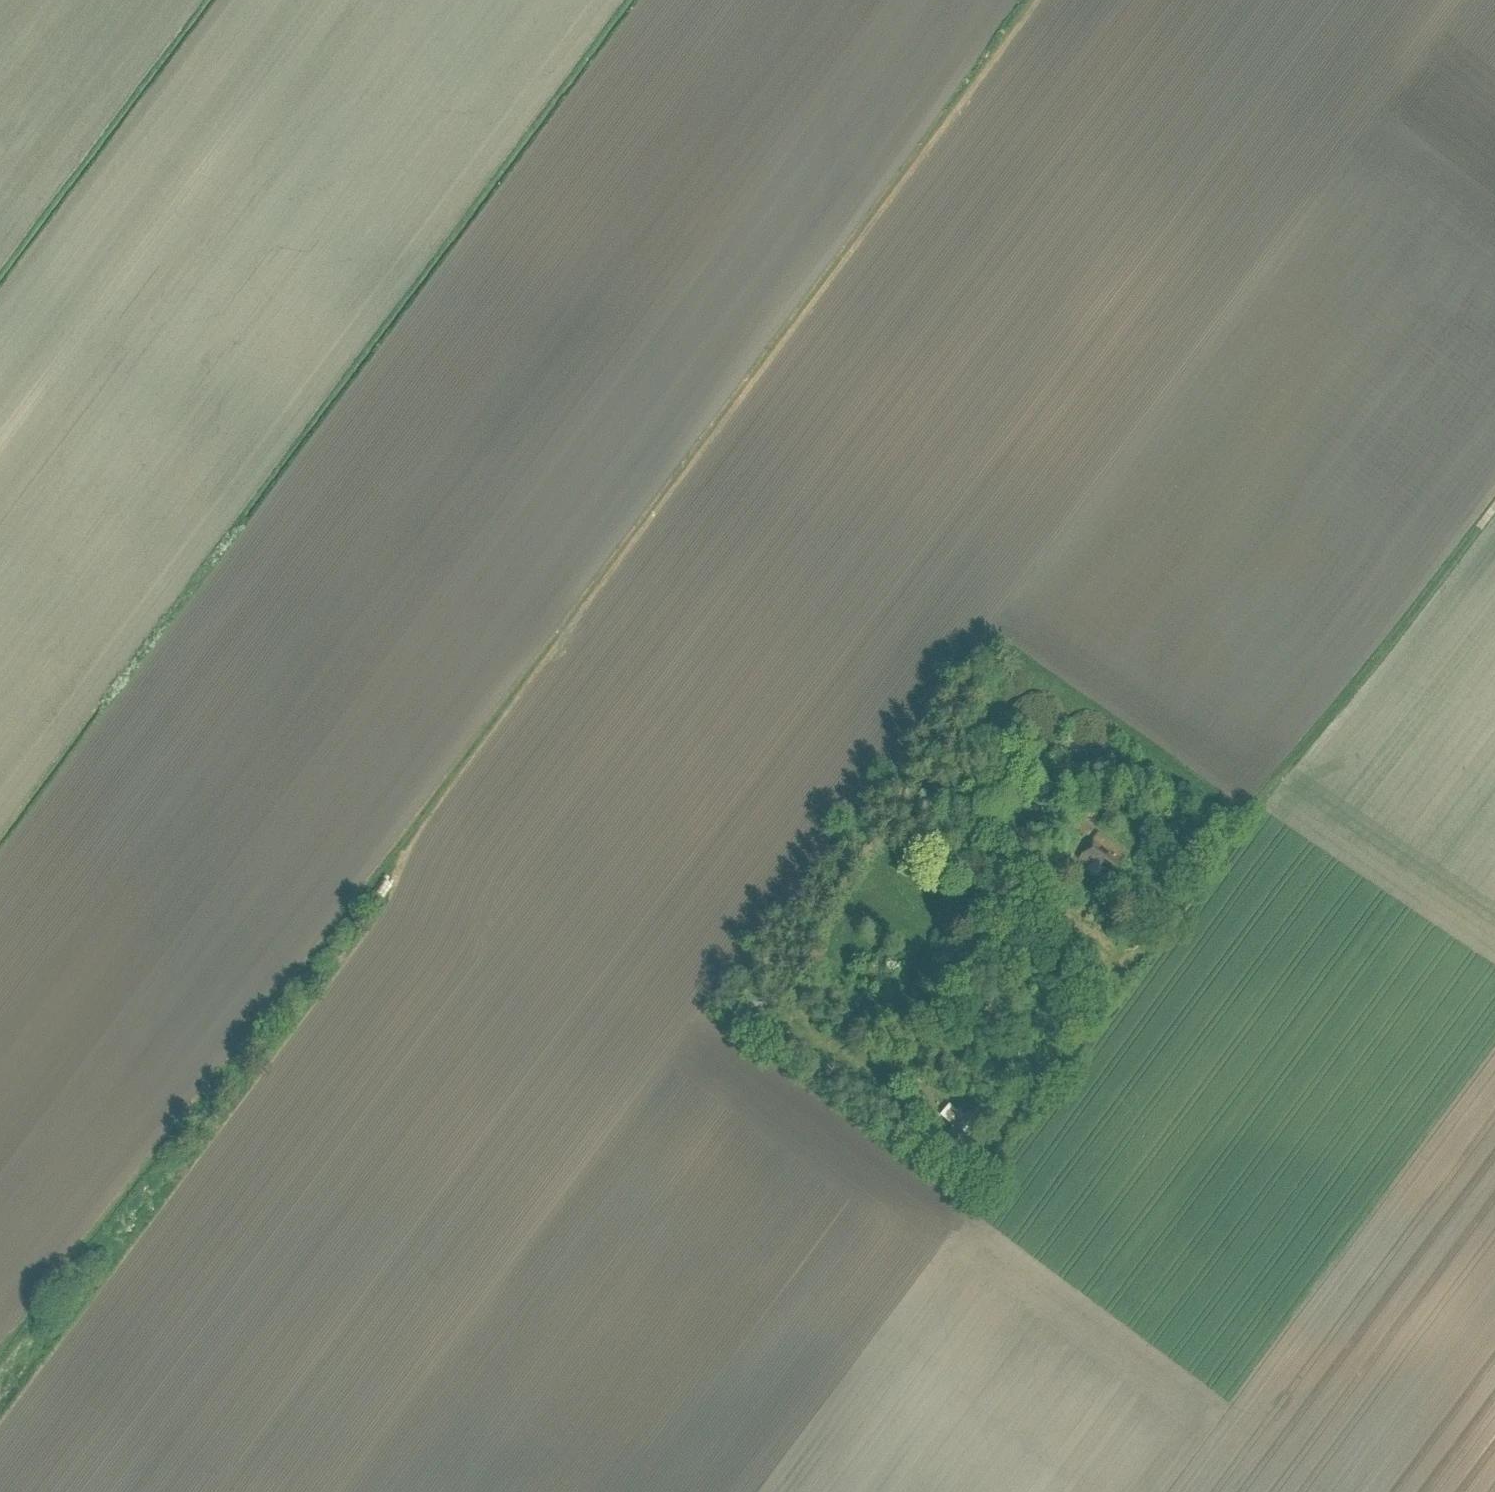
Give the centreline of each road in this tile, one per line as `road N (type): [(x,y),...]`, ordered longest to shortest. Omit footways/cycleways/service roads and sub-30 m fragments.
road 1 (track): [(1494,504),(978,1185)]

